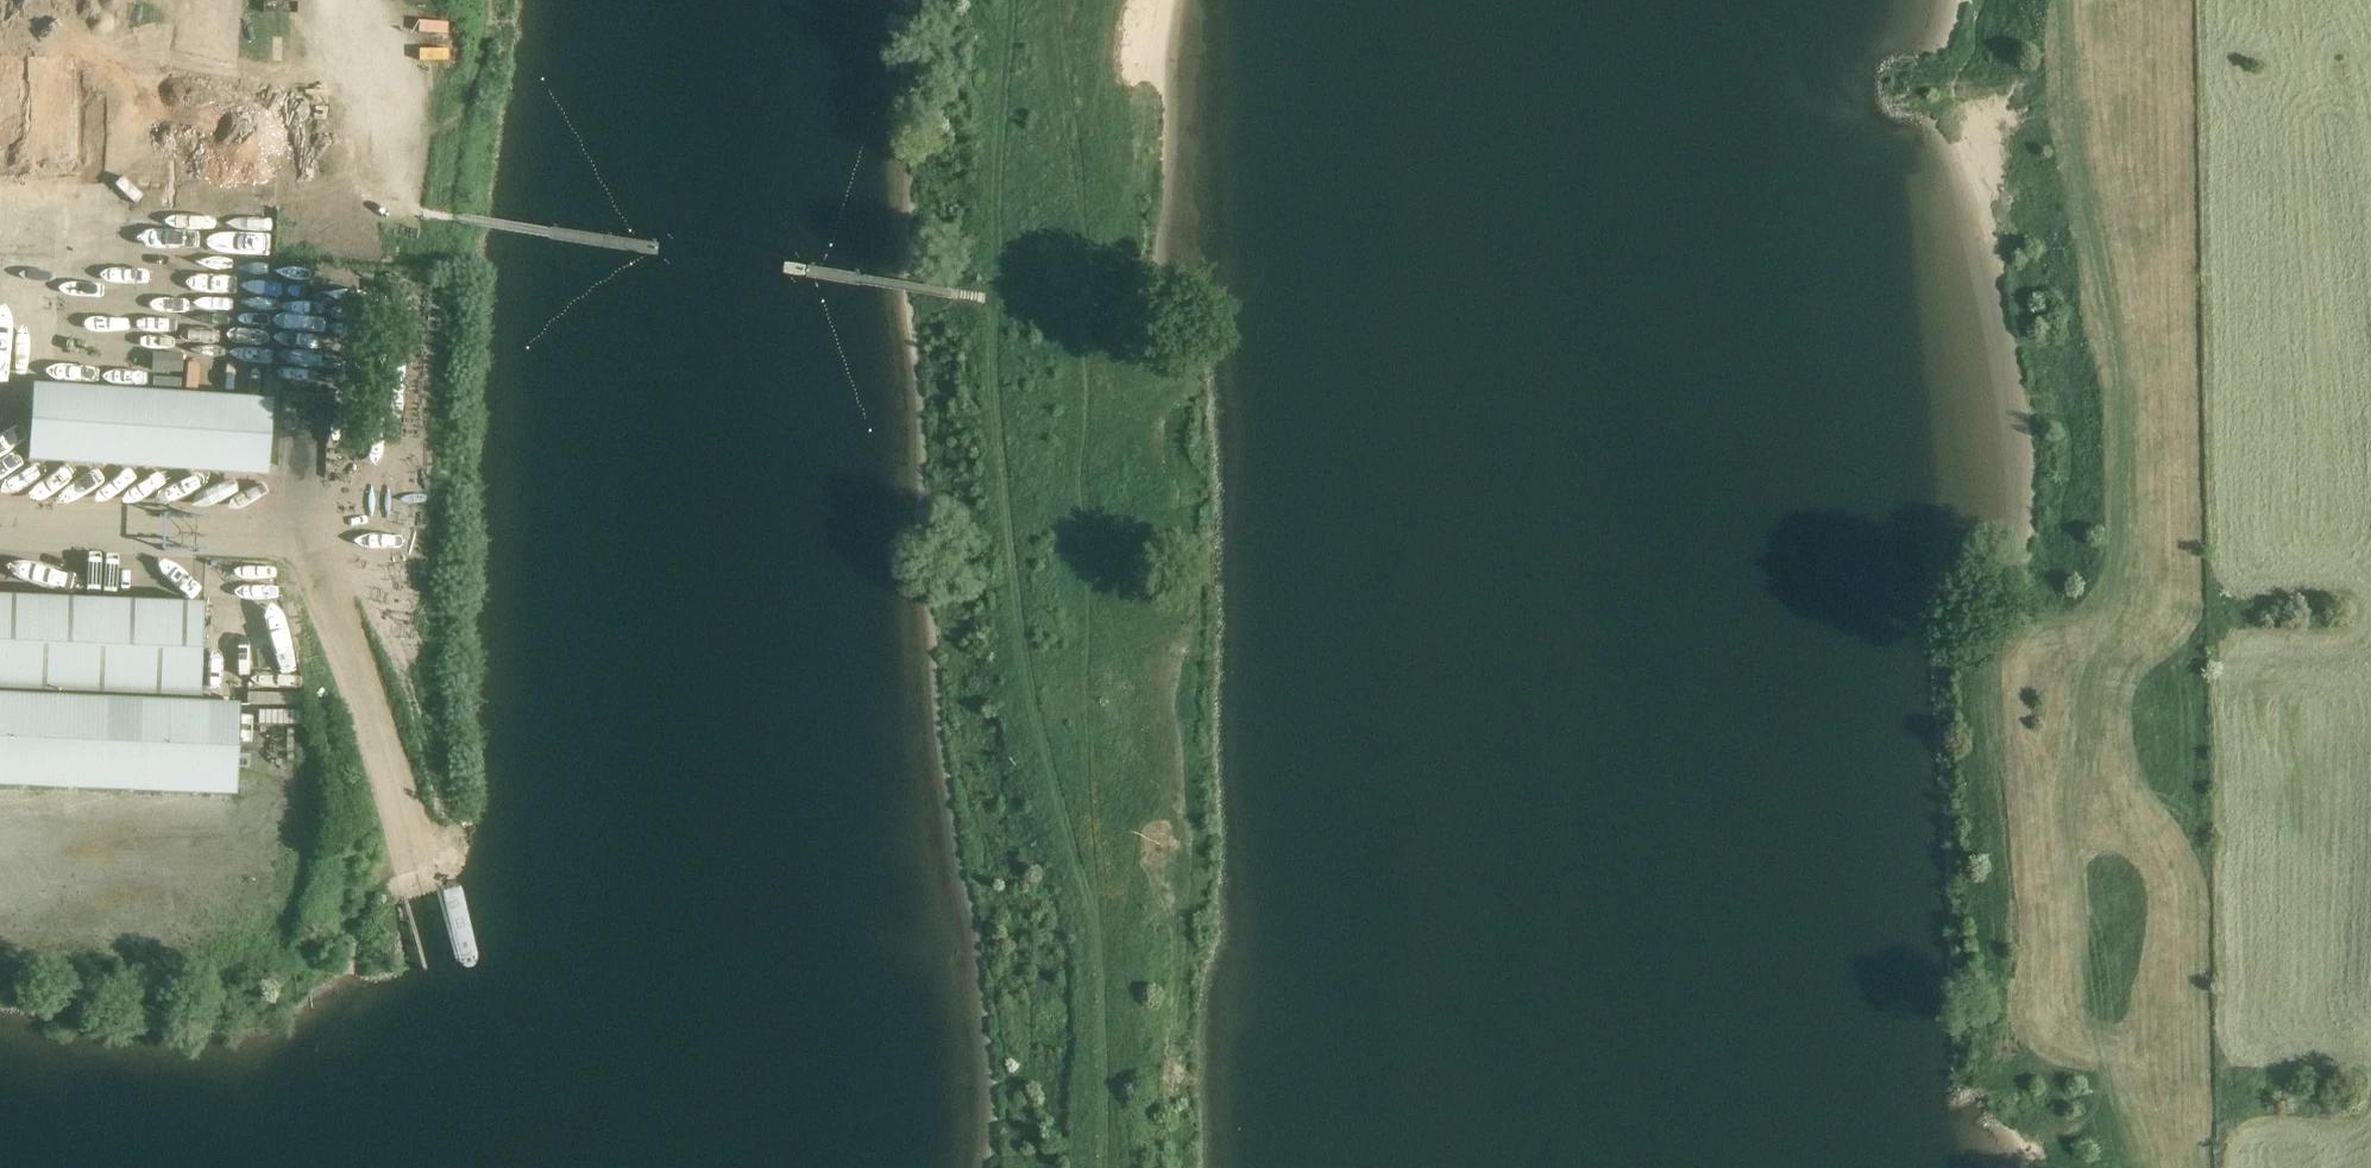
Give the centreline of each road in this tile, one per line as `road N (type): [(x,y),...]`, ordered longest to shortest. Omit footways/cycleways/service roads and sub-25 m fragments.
road 1 (track): [(1105,1167),(1108,792),(1087,461),(1052,352),(1014,315),(954,292)]

